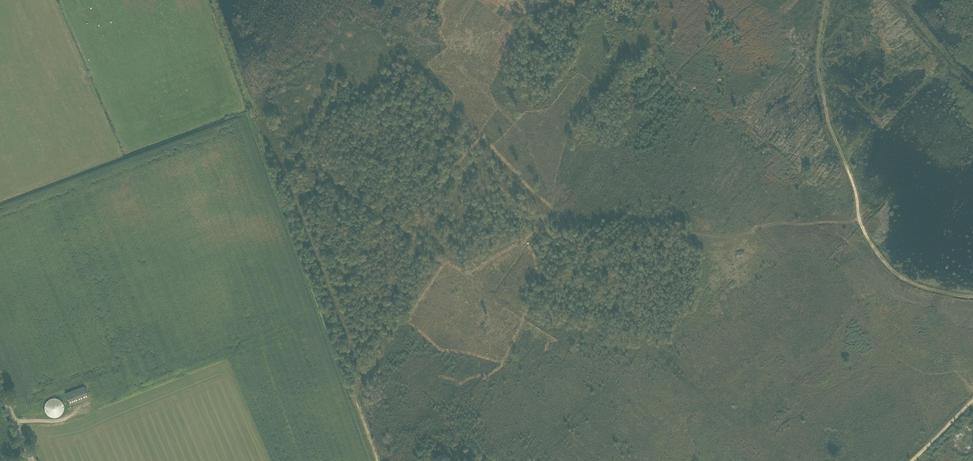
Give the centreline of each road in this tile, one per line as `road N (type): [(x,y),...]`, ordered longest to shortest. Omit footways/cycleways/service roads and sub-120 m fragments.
road 1 (track): [(826,0),(821,88),(862,228),(909,282),(972,296)]
road 2 (track): [(378,460),(357,390),(433,281),(464,273)]
road 3 (track): [(498,0),(490,55),(478,62),(470,53),(474,38),(491,22)]

